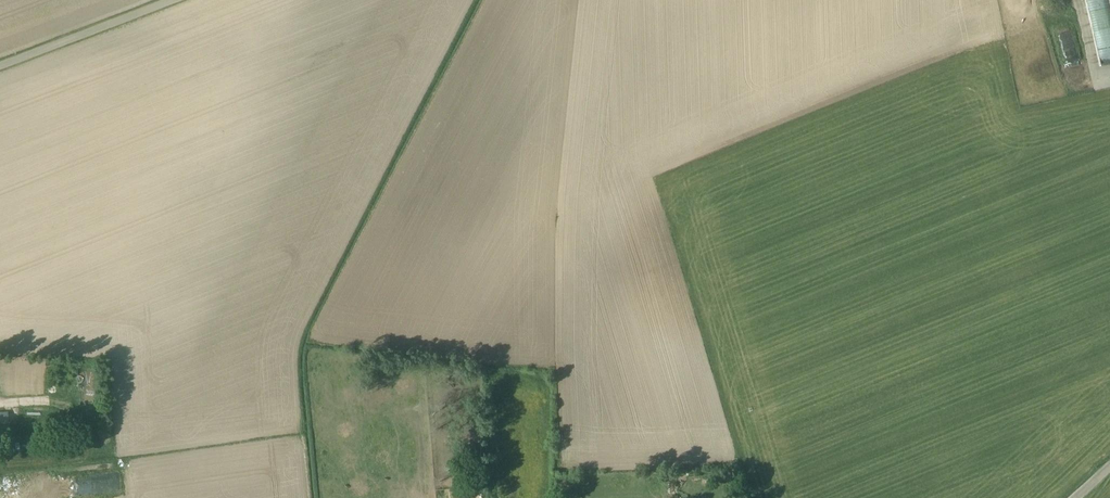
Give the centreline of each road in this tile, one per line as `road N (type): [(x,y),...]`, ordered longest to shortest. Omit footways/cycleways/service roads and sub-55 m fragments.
road 1 (unclassified): [(172,0),(0,64)]

